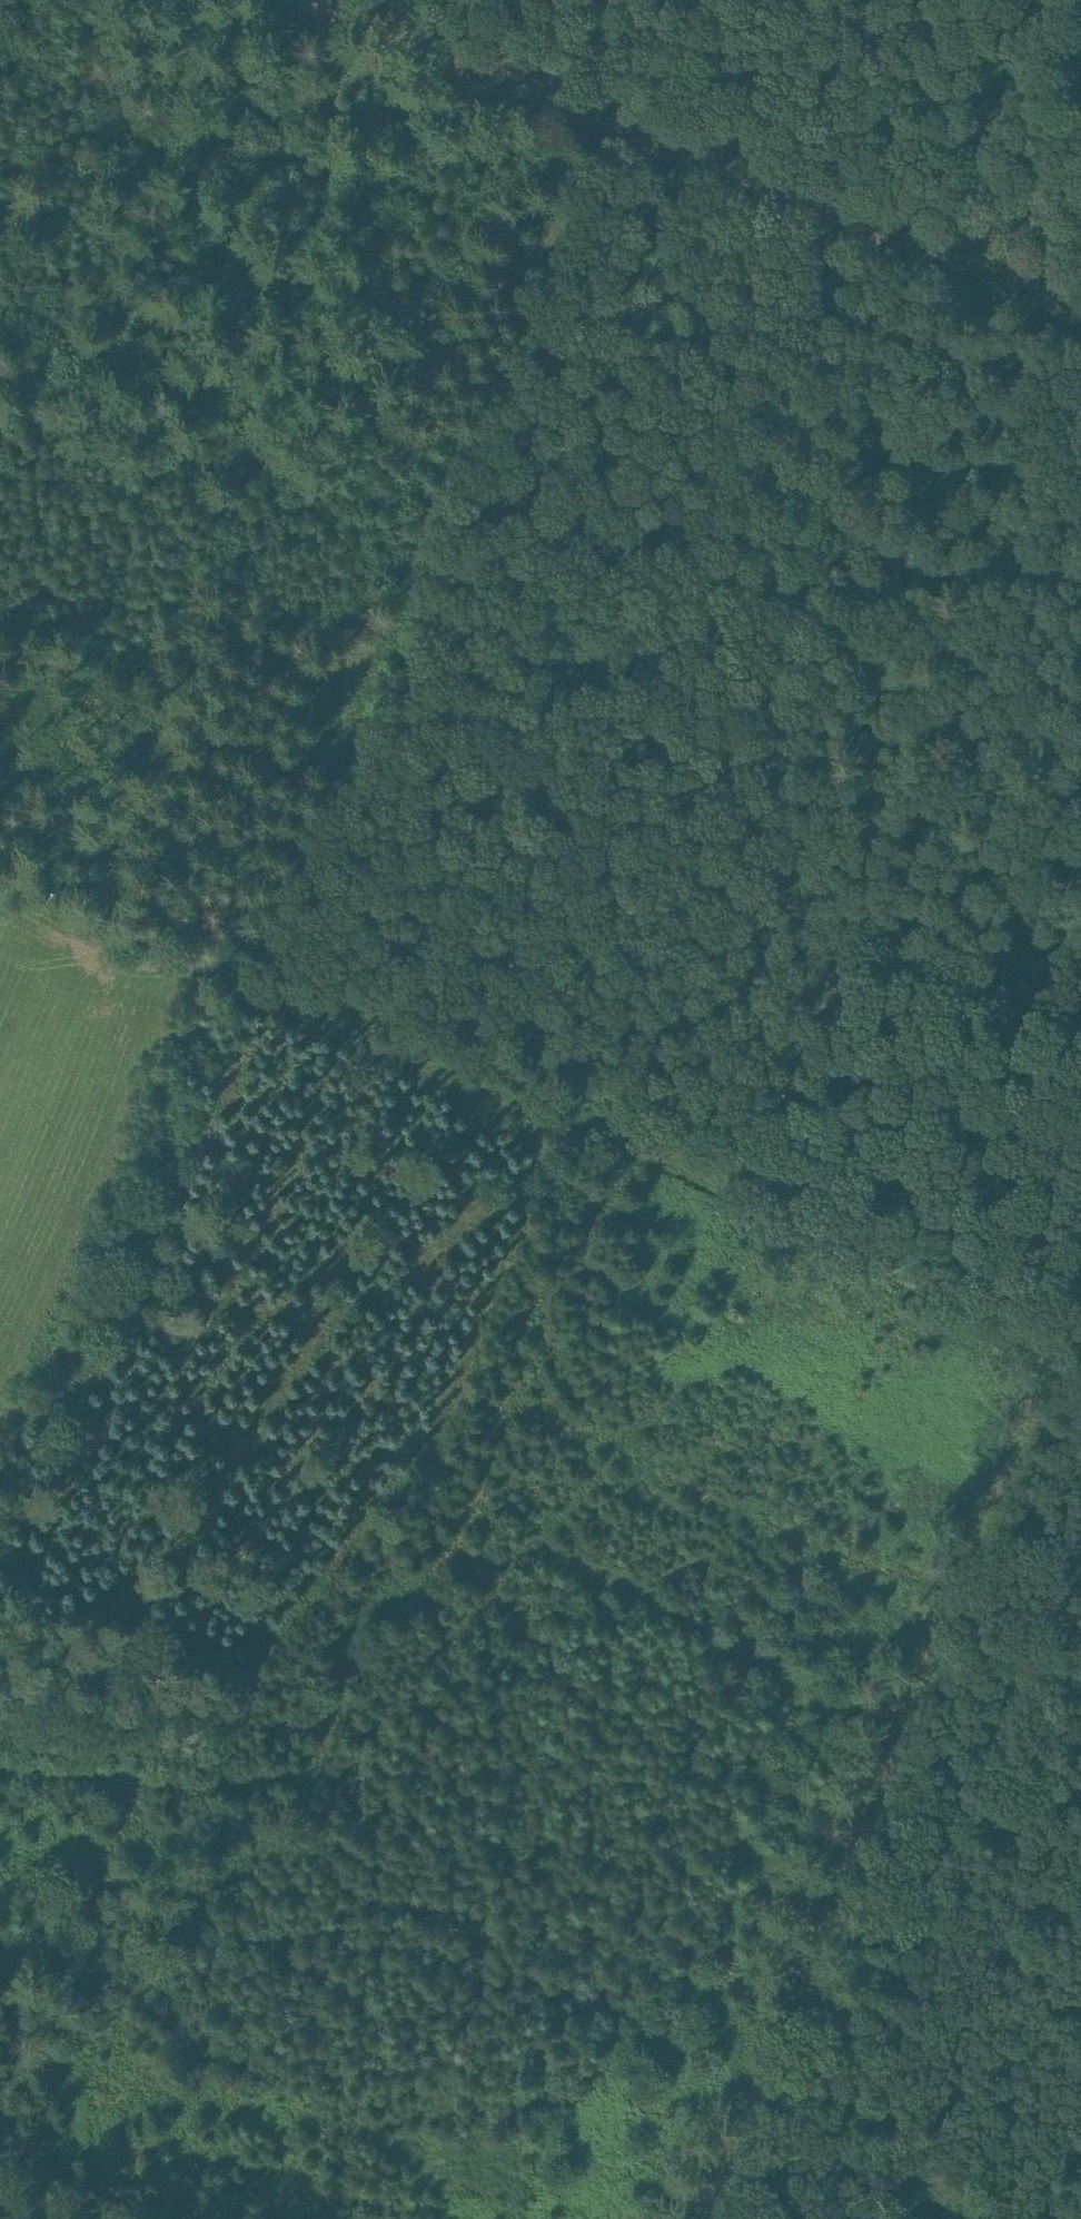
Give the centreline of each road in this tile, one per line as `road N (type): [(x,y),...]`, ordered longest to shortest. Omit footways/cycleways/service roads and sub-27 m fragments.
road 1 (track): [(710,2218),(1080,1270)]
road 2 (track): [(285,0),(1080,315)]
road 3 (track): [(1064,1313),(810,1206)]
road 4 (track): [(0,2178),(141,2218)]

